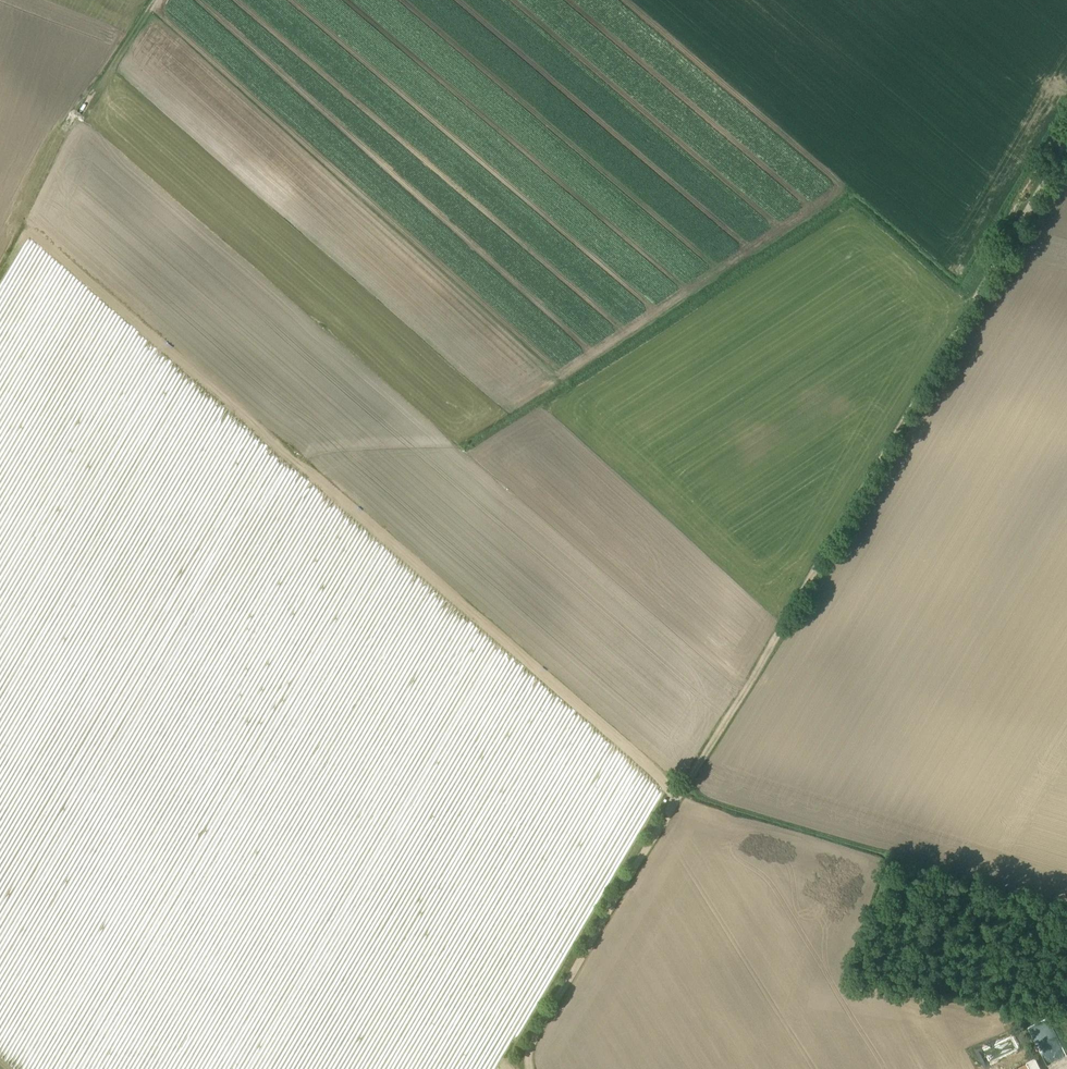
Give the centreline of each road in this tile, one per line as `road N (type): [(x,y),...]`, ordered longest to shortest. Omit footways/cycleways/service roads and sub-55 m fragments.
road 1 (track): [(1066,127),(758,647),(528,1050),(528,1068)]
road 2 (track): [(153,0),(86,112)]

